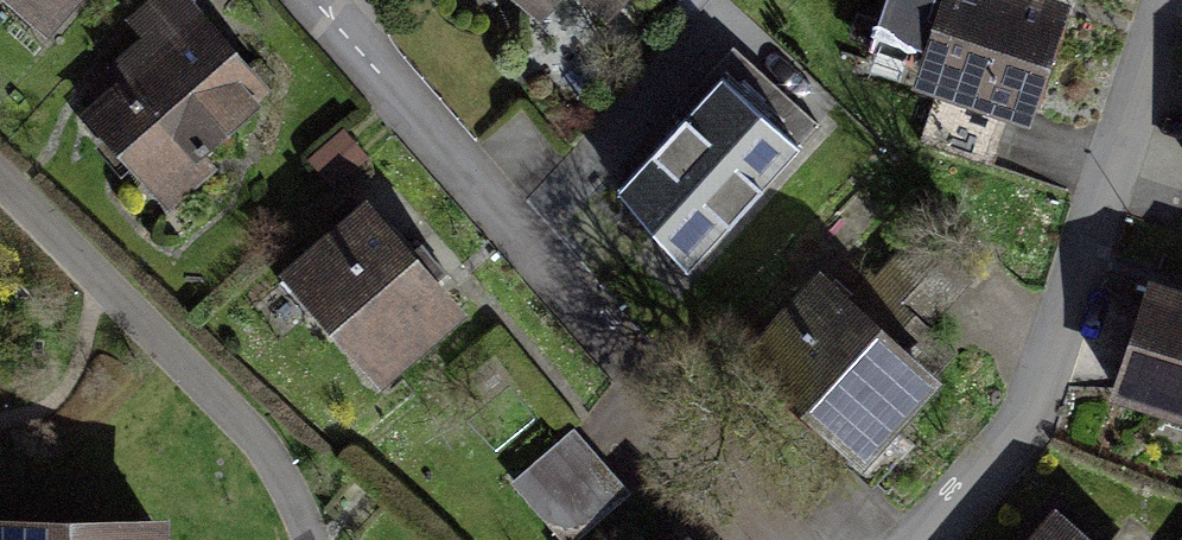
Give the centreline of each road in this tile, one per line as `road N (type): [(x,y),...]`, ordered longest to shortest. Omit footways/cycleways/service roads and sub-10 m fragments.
road 1 (residential): [(791,539),(320,1)]
road 2 (residential): [(1171,0),(1020,437),(921,539)]
road 3 (residential): [(0,179),(271,453),(314,539)]

